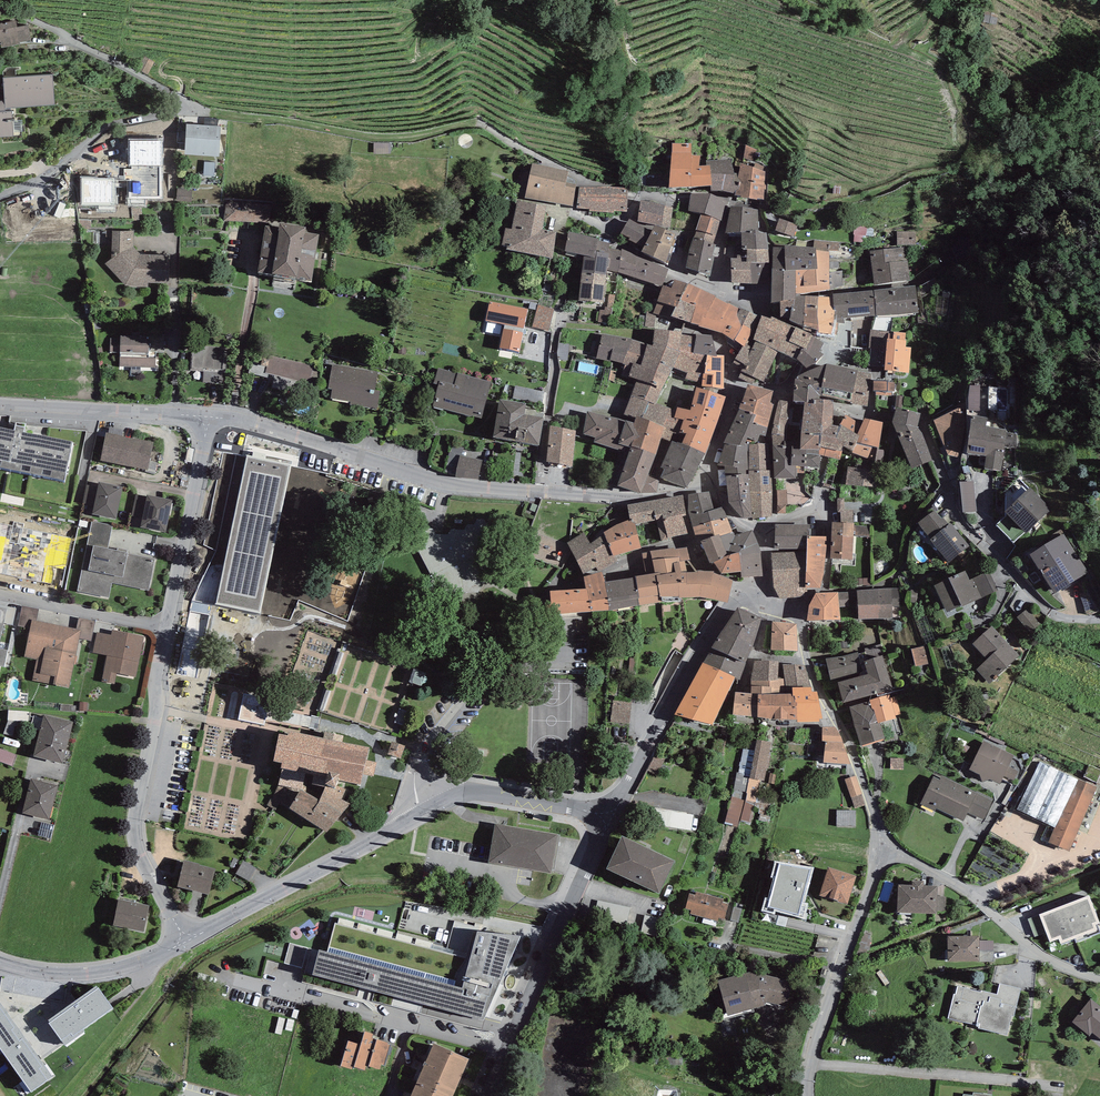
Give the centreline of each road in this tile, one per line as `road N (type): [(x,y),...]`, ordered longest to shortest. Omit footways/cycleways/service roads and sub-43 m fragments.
road 1 (residential): [(212,416),(137,820),(144,860),(183,944)]
road 2 (residential): [(707,487),(648,500),(465,487),(212,416)]
road 3 (residential): [(610,817),(504,797),(458,798),(183,944)]
road 4 (residential): [(487,1095),(610,817)]
road 5 (residential): [(884,846),(849,745),(815,681),(800,618),(766,602)]
road 6 (residential): [(610,817),(687,670),(725,609),(747,592)]
road 7 (residential): [(923,424),(964,527),(1033,597),(1074,619)]
road 8 (residential): [(0,199),(39,183),(112,124),(194,108)]
road 9 (residential): [(212,416),(0,404)]
road 10 (residential): [(183,944),(102,972),(48,975),(0,965)]
road 11 (unclassified): [(976,898),(1039,954),(1099,979)]
road 12 (residential): [(805,1095),(846,953)]
road 13 (residential): [(846,953),(801,959),(730,947),(726,937)]

